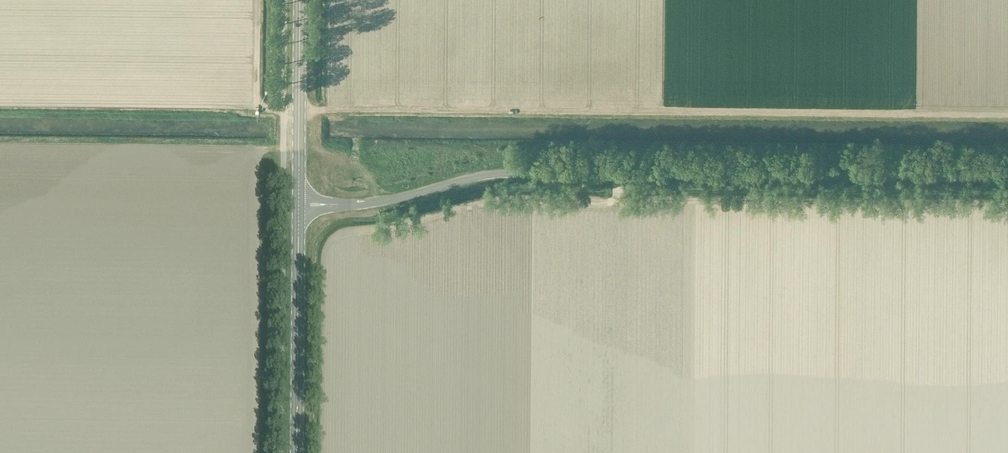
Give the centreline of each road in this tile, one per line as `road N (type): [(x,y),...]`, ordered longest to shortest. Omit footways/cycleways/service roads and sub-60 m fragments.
road 1 (track): [(259,0),(259,99),(266,108),(921,120)]
road 2 (unclassified): [(1007,178),(510,173),(333,205)]
road 3 (secondary): [(296,452),(298,212)]
road 4 (secondary): [(298,198),(300,0)]

